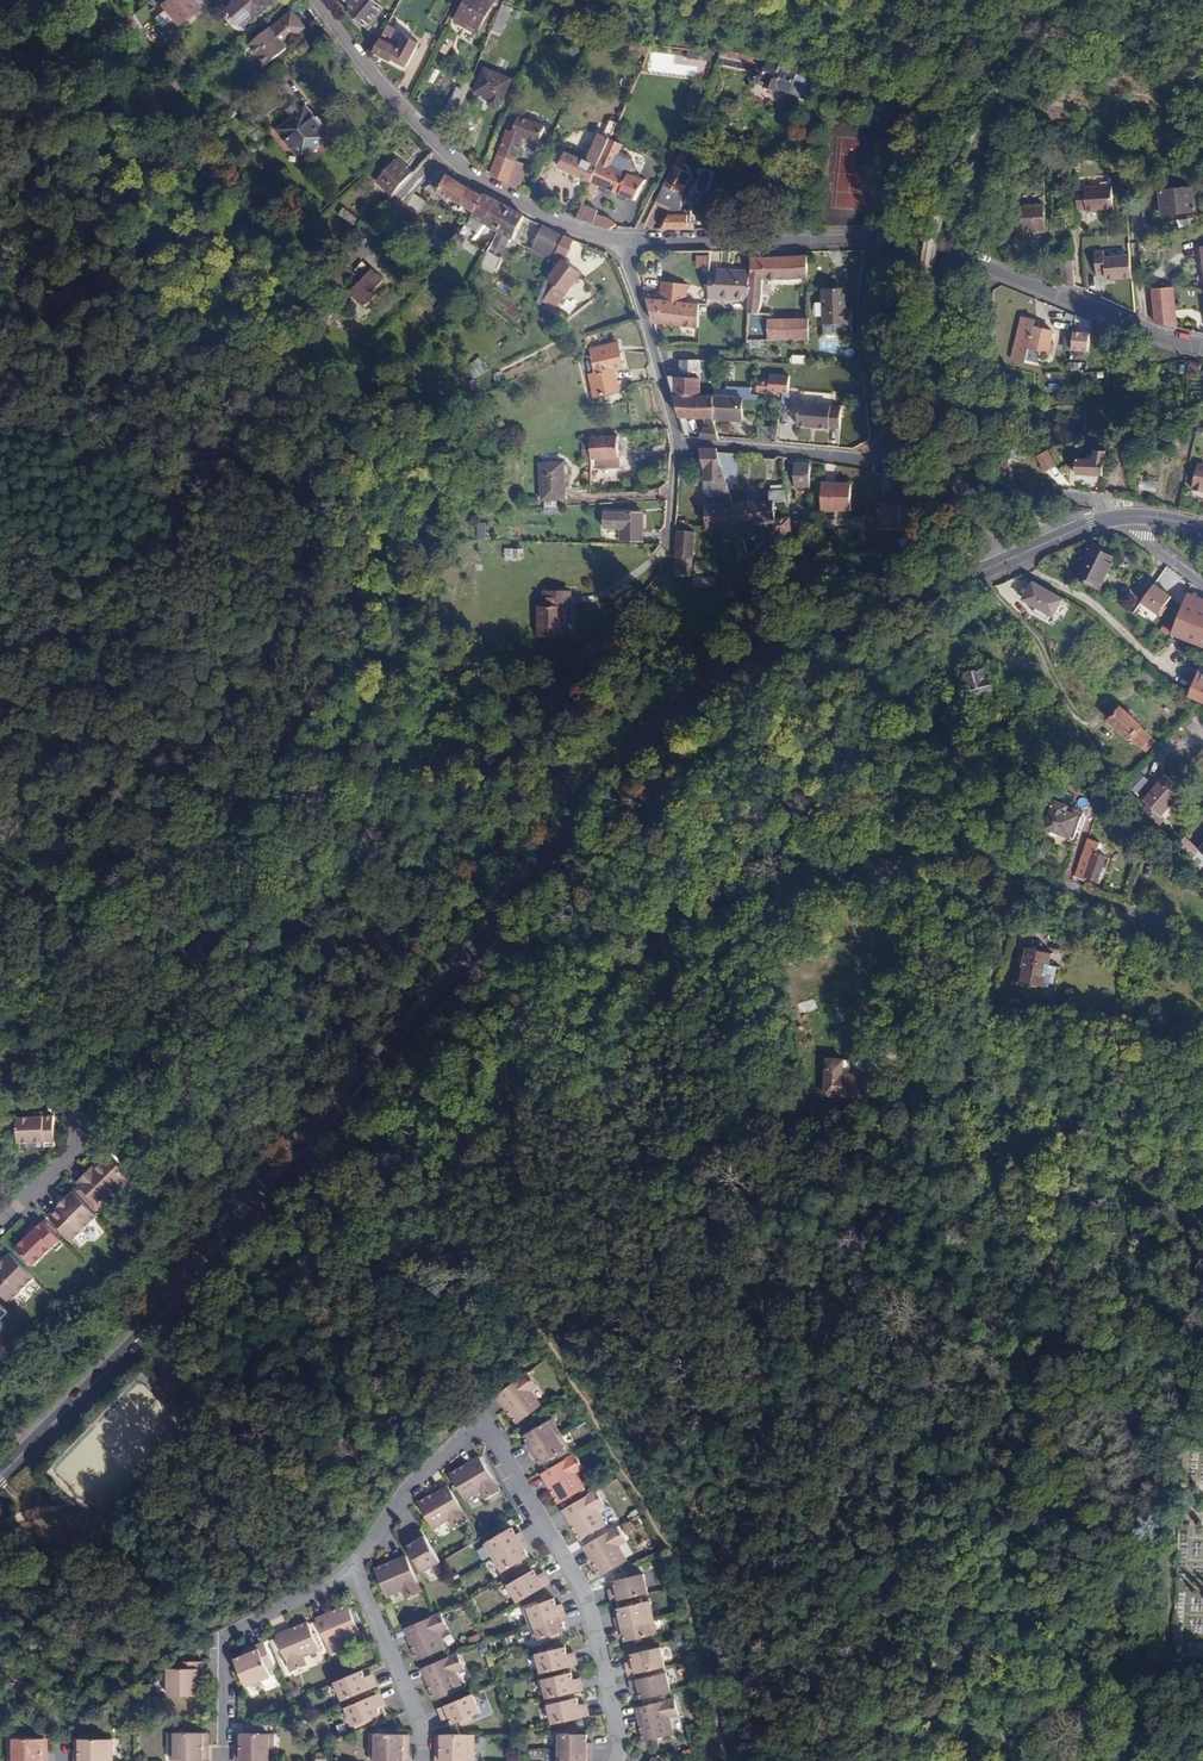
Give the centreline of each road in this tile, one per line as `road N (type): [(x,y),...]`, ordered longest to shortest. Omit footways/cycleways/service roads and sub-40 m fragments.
road 1 (tertiary): [(479,945),(642,749),(692,702),(995,565),(1132,516)]
road 2 (residential): [(1202,942),(920,849),(834,866),(686,923),(499,953),(479,945)]
road 3 (residential): [(618,1760),(620,1734),(585,1594),(491,1433),(472,1431),(439,1454),(351,1571)]
road 4 (track): [(44,1039),(90,1067),(249,1219),(271,1221),(295,1206),(397,1222),(442,1190)]
road 5 (residential): [(621,248),(456,164),(362,68),(315,0)]
road 6 (track): [(442,1190),(461,1147),(686,923)]
road 7 (residential): [(1202,348),(1146,333),(960,253),(890,242)]
road 8 (residential): [(890,242),(621,248)]
road 9 (residential): [(351,1571),(225,1638),(223,1760)]
road 10 (residential): [(886,460),(910,485),(944,494),(1008,483),(1132,516)]
road 11 (tertiary): [(0,1478),(181,1294)]
road 12 (tertiary): [(332,1120),(261,1173),(217,1228),(181,1294)]
road 13 (tertiary): [(181,1294),(332,1120)]
road 14 (tertiary): [(332,1120),(479,945)]
road 15 (residential): [(890,242),(868,284),(886,460)]
road 16 (residential): [(678,444),(665,569),(603,639)]
road 17 (residential): [(0,1085),(47,1088),(74,1130),(64,1163),(0,1222)]
road 18 (residential): [(678,444),(886,460)]
road 19 (residential): [(621,248),(678,444)]
road 20 (residential): [(351,1571),(416,1708),(423,1760)]

